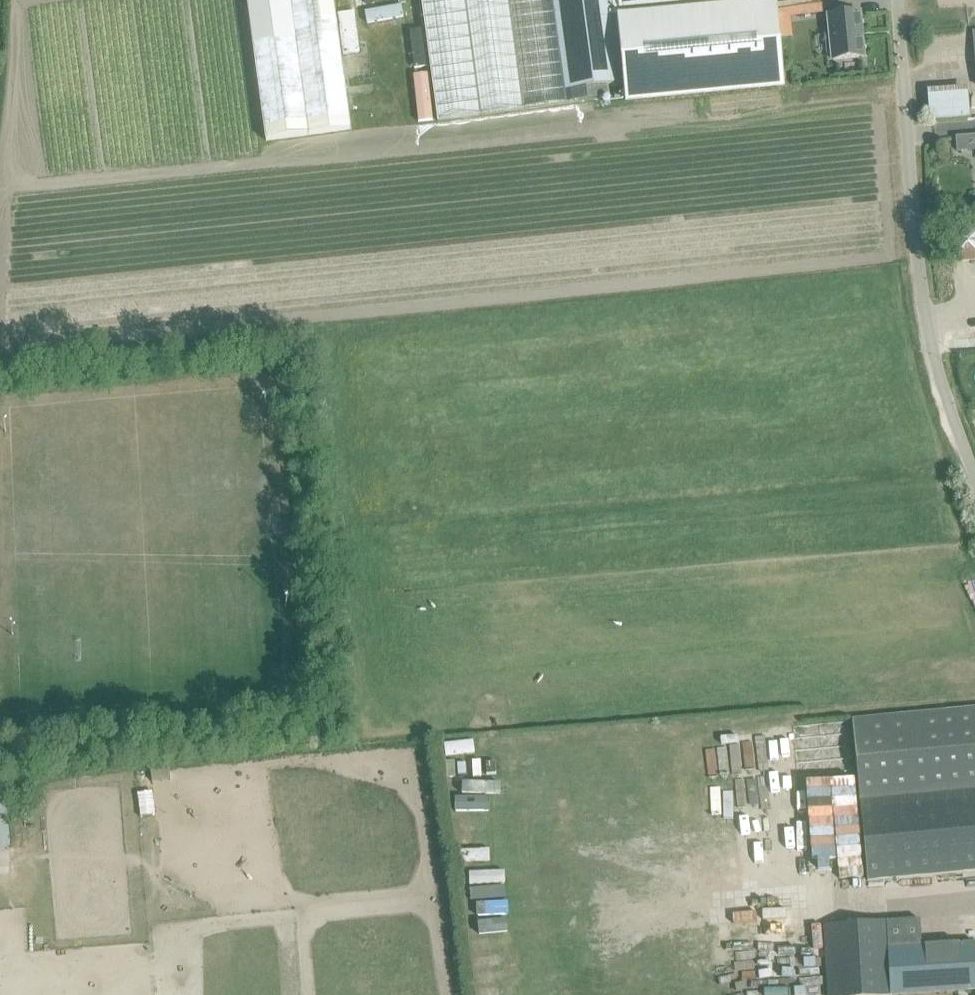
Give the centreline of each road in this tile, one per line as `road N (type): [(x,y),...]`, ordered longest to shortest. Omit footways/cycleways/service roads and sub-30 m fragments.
road 1 (residential): [(974,477),(926,328),(905,225),(898,0)]

